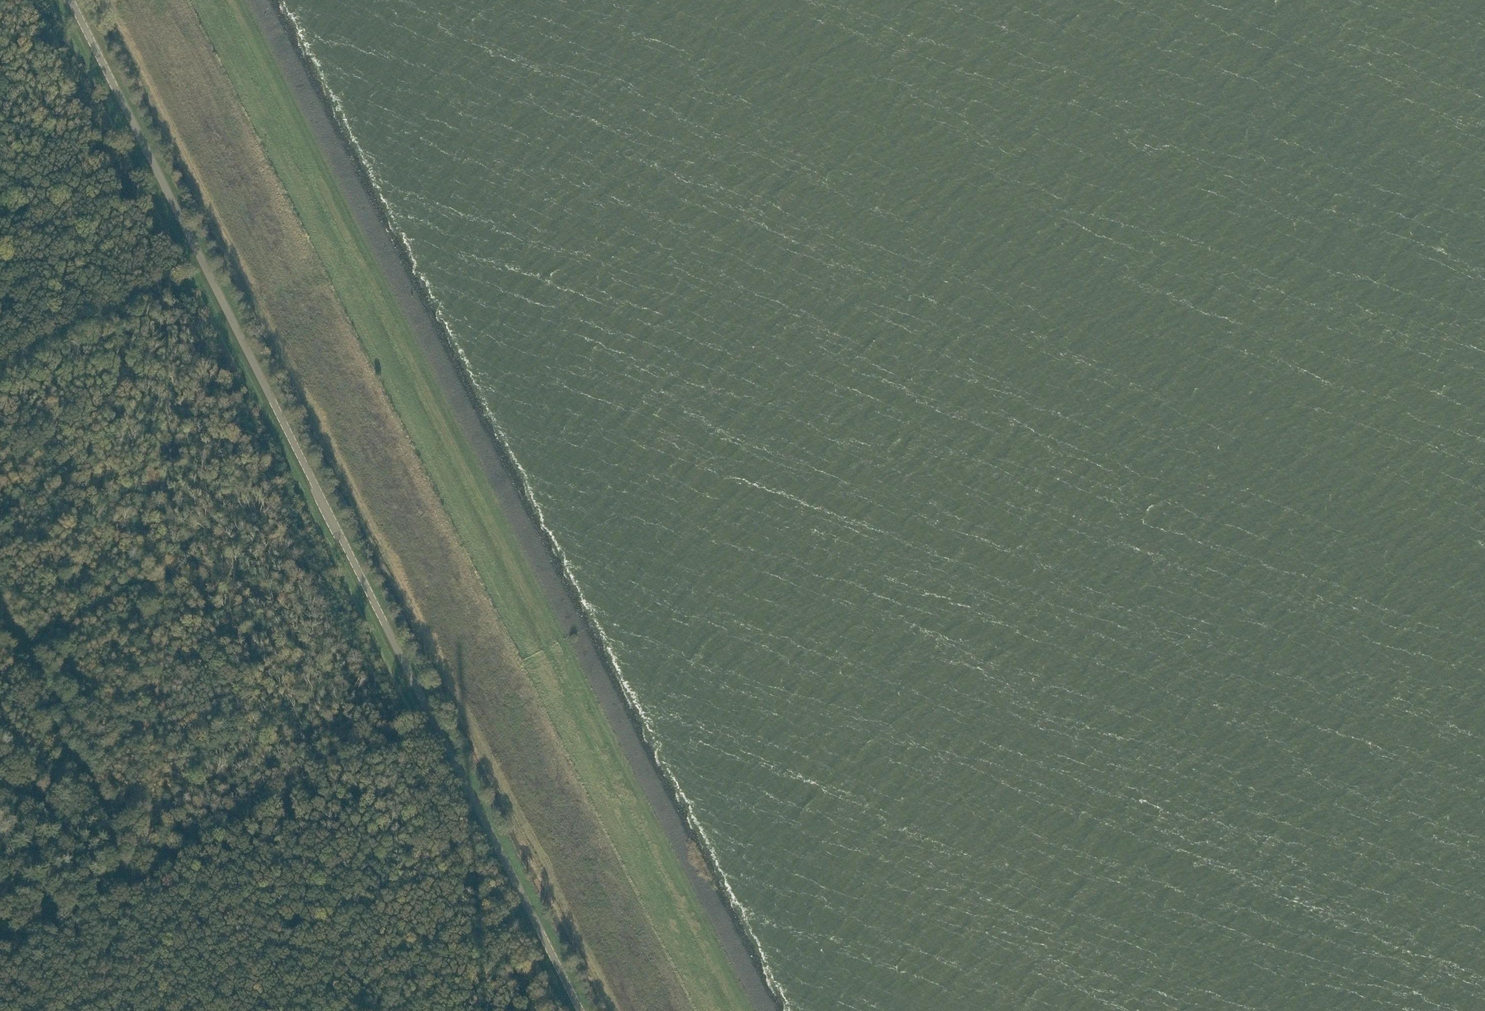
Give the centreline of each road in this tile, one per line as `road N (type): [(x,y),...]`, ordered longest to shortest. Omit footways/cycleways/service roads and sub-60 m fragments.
road 1 (tertiary): [(580,1010),(70,0)]

